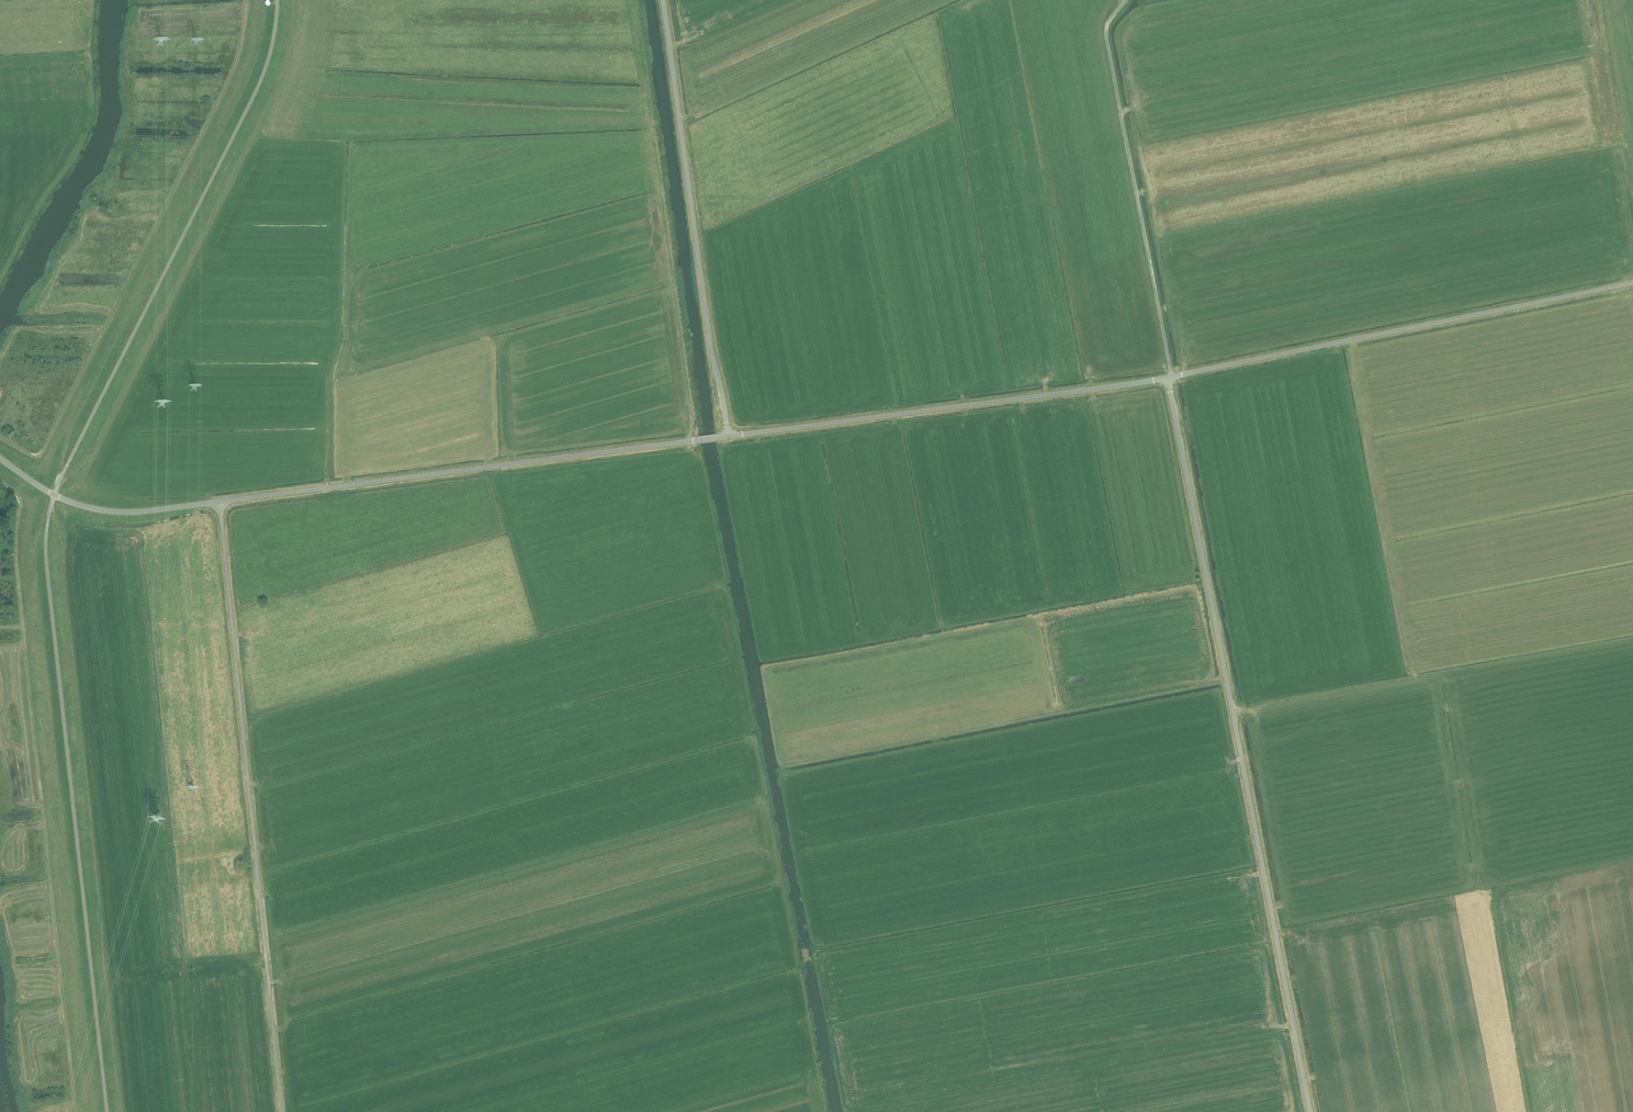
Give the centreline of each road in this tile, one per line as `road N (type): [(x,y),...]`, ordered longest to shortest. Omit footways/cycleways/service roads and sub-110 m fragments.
road 1 (tertiary): [(1310,1111),(1168,377)]
road 2 (tertiary): [(693,441),(129,511),(68,501),(0,458)]
road 3 (track): [(246,0),(228,83),(42,453),(31,456),(0,437)]
road 4 (unclassified): [(1168,377),(1632,283)]
road 5 (tertiary): [(729,436),(1168,377)]
road 6 (tertiary): [(729,436),(663,0)]

